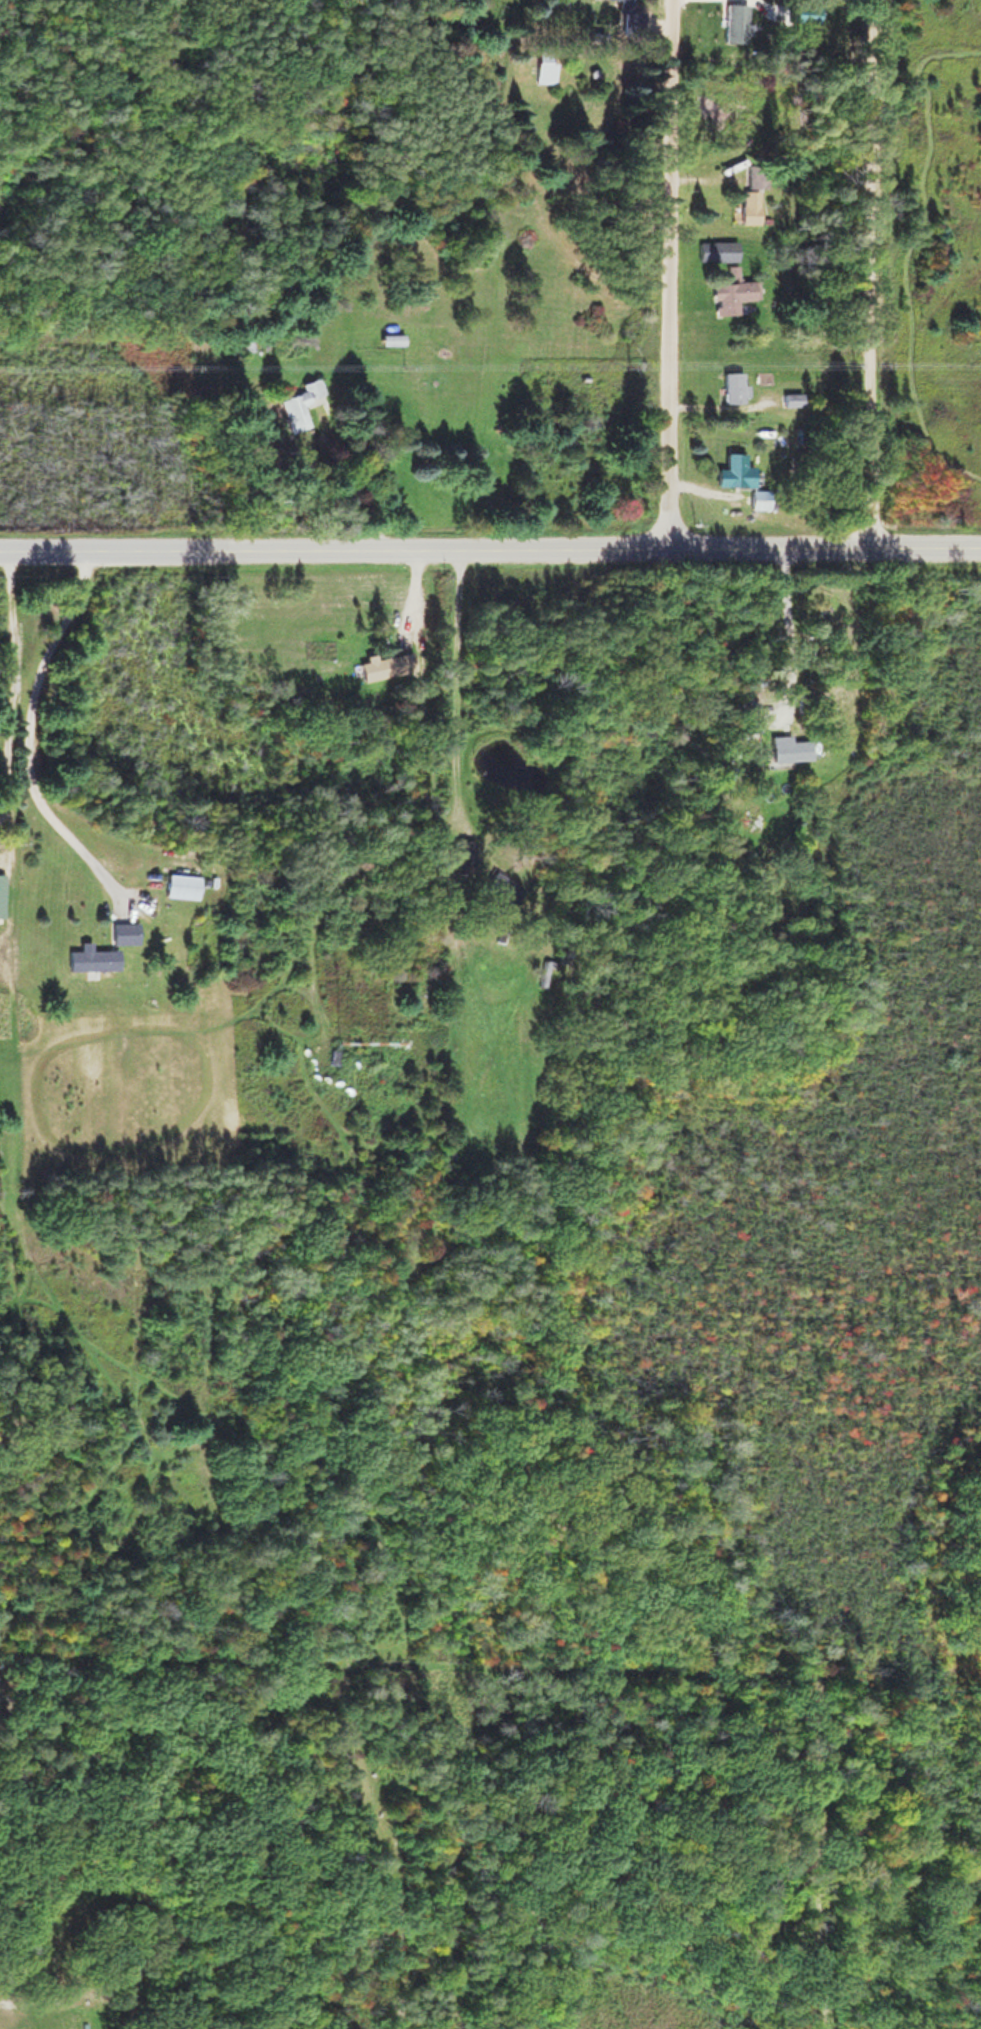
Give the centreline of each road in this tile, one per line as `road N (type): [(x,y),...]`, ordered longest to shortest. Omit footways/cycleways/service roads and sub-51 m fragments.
road 1 (tertiary): [(0,551),(980,543)]
road 2 (residential): [(662,547),(670,0)]

